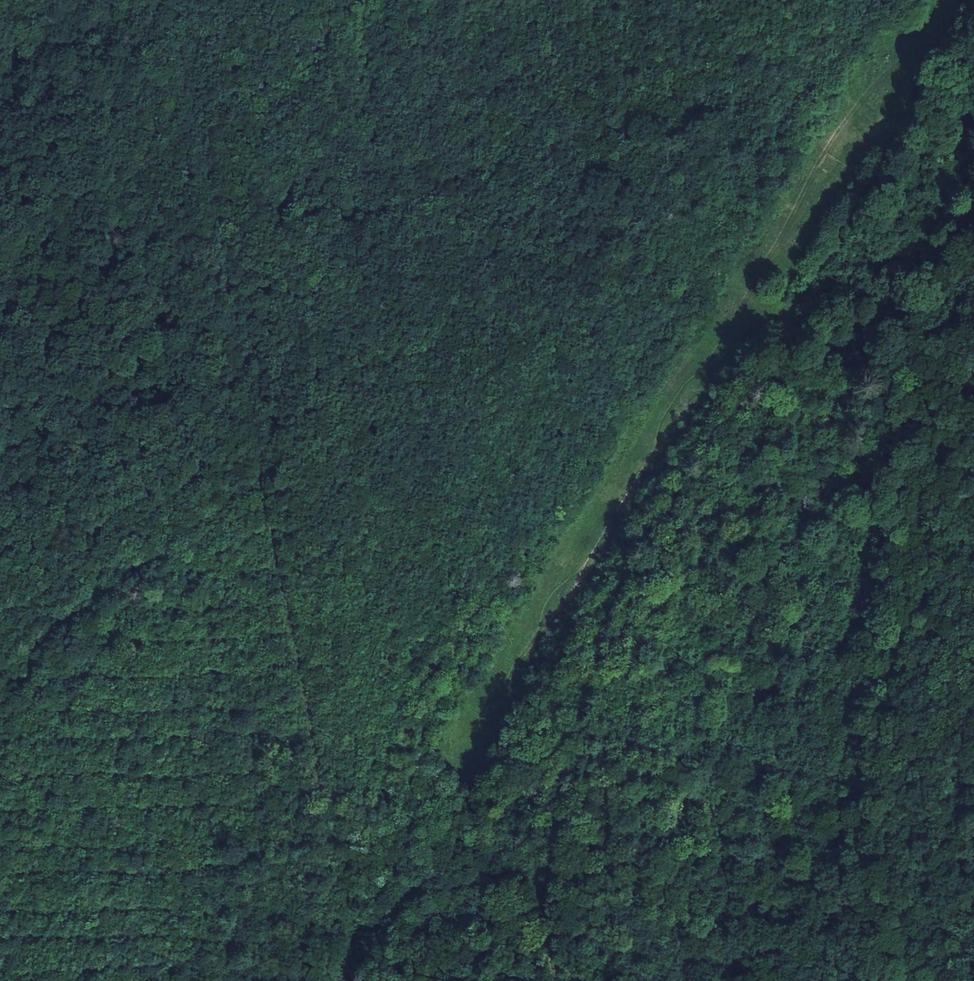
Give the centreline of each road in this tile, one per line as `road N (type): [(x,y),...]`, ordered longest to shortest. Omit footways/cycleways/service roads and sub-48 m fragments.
road 1 (track): [(973,144),(911,284),(843,633),(839,833),(873,937),(902,980)]
road 2 (track): [(365,980),(373,931),(421,868)]

